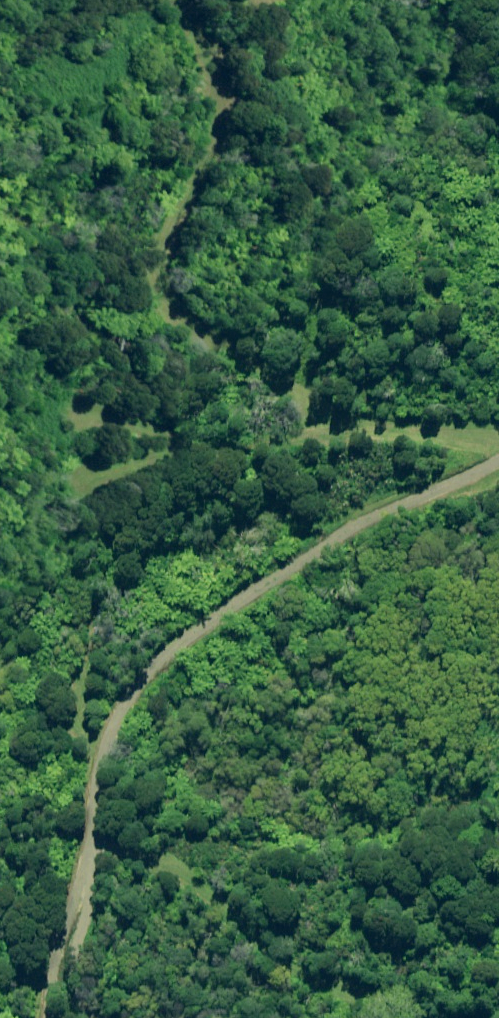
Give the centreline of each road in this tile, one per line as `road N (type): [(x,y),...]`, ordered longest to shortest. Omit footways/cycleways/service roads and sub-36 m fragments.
road 1 (track): [(47,1017),(94,791),(76,708),(68,516),(90,483),(117,465),(225,437),(306,428),(391,421),(498,440)]
road 2 (track): [(498,462),(347,532),(158,660),(116,718),(94,791),(100,827)]
road 3 (track): [(343,425),(255,376),(177,318),(156,268),(222,111),(207,50),(260,0)]

